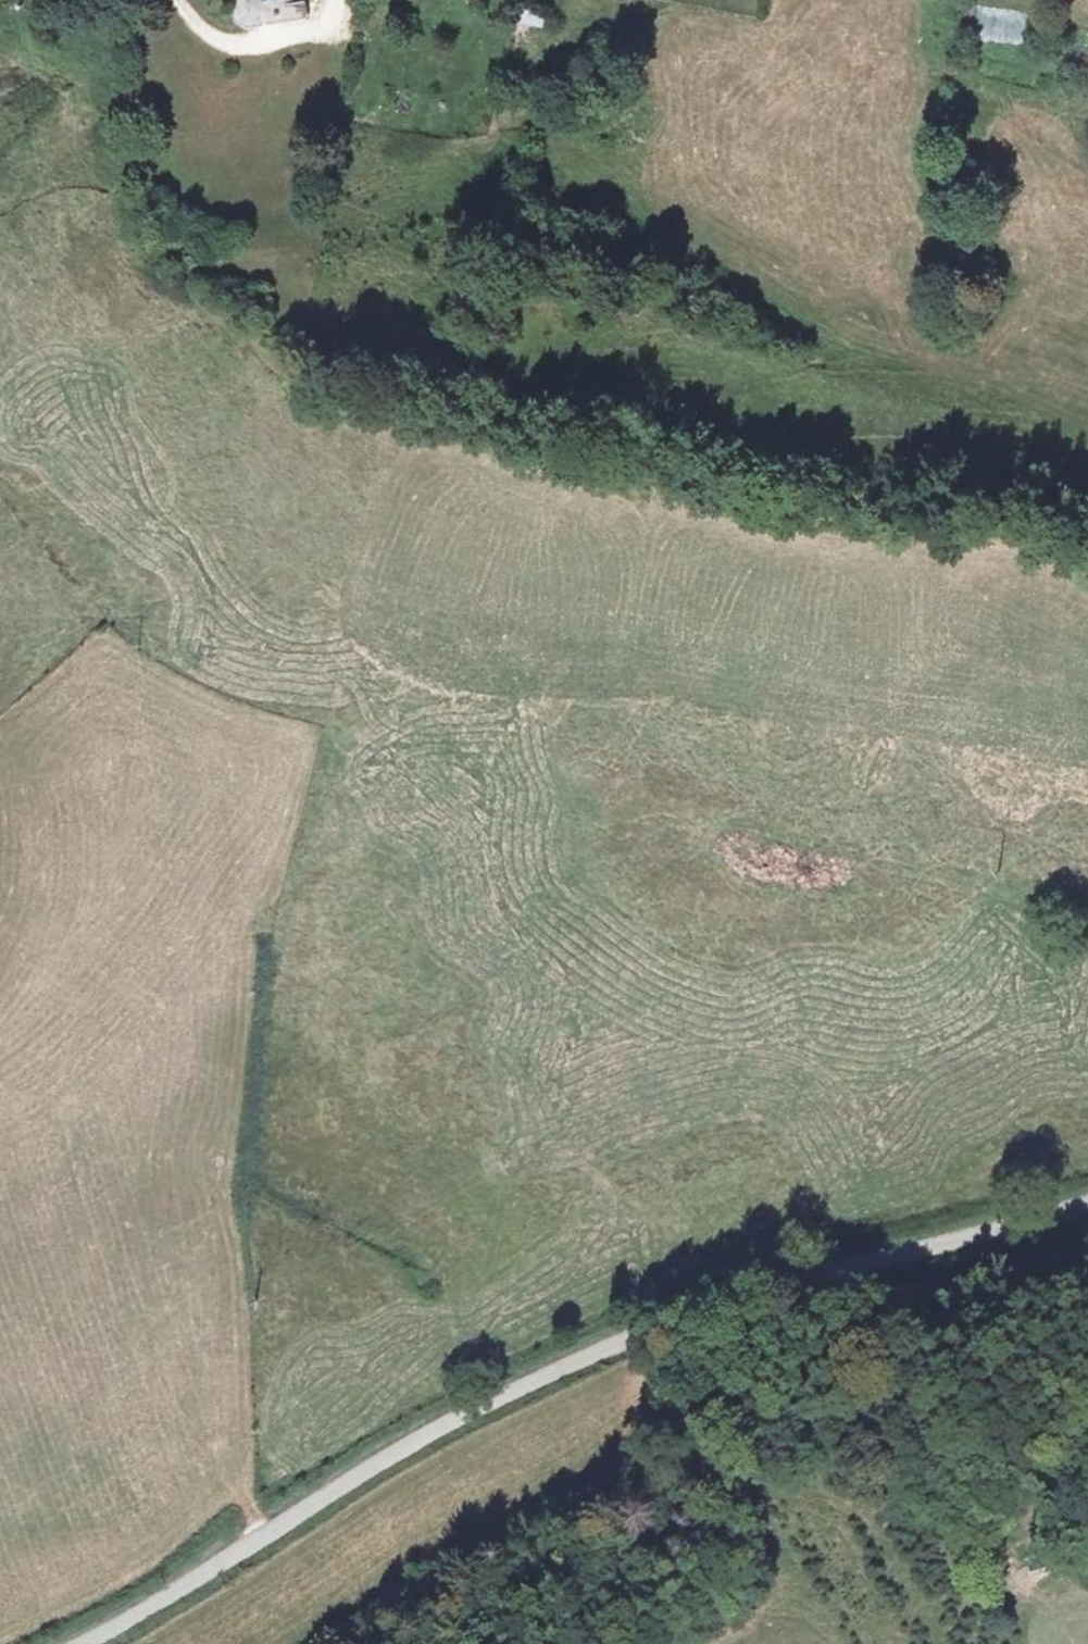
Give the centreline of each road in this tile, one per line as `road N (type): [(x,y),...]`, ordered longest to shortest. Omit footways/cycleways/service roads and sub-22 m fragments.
road 1 (unclassified): [(75,1643),(192,1580),(312,1498),(621,1334),(830,1271),(1087,1213)]

